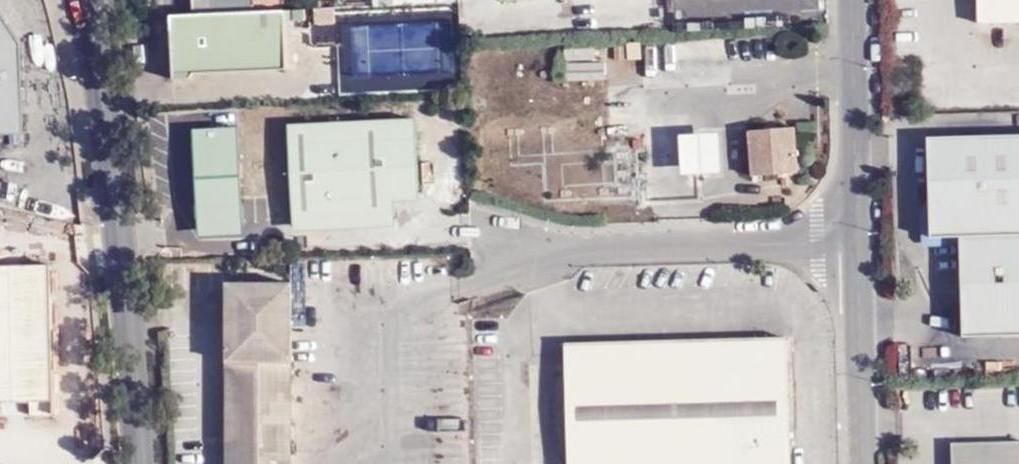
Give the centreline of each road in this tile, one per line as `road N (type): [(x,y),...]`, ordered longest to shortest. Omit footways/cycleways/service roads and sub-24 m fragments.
road 1 (tertiary): [(140,463),(91,33)]
road 2 (unclassified): [(854,249),(509,254)]
road 3 (unclassified): [(851,0),(854,249)]
road 4 (unclassified): [(854,249),(860,463)]

